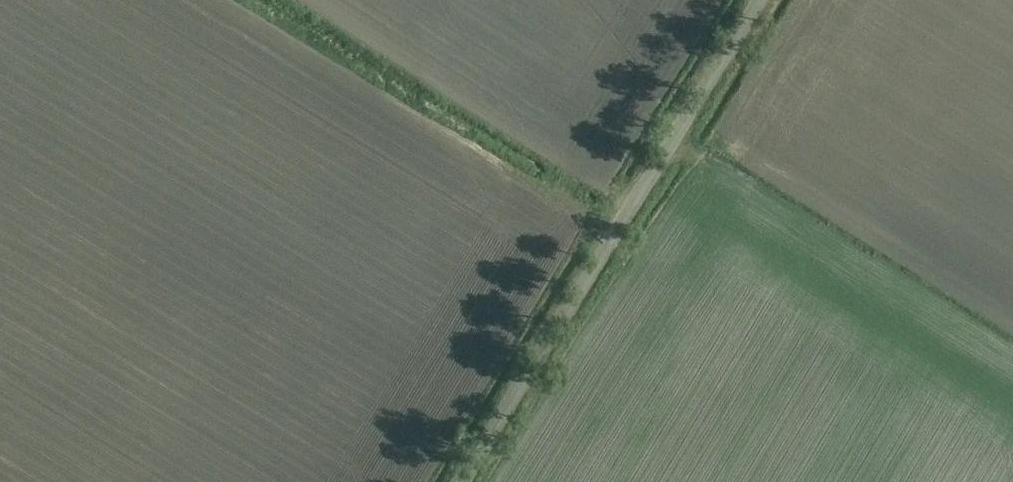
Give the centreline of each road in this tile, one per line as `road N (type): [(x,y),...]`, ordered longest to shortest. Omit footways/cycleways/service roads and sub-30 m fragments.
road 1 (unclassified): [(461,481),(760,0)]
road 2 (track): [(229,0),(616,231)]

